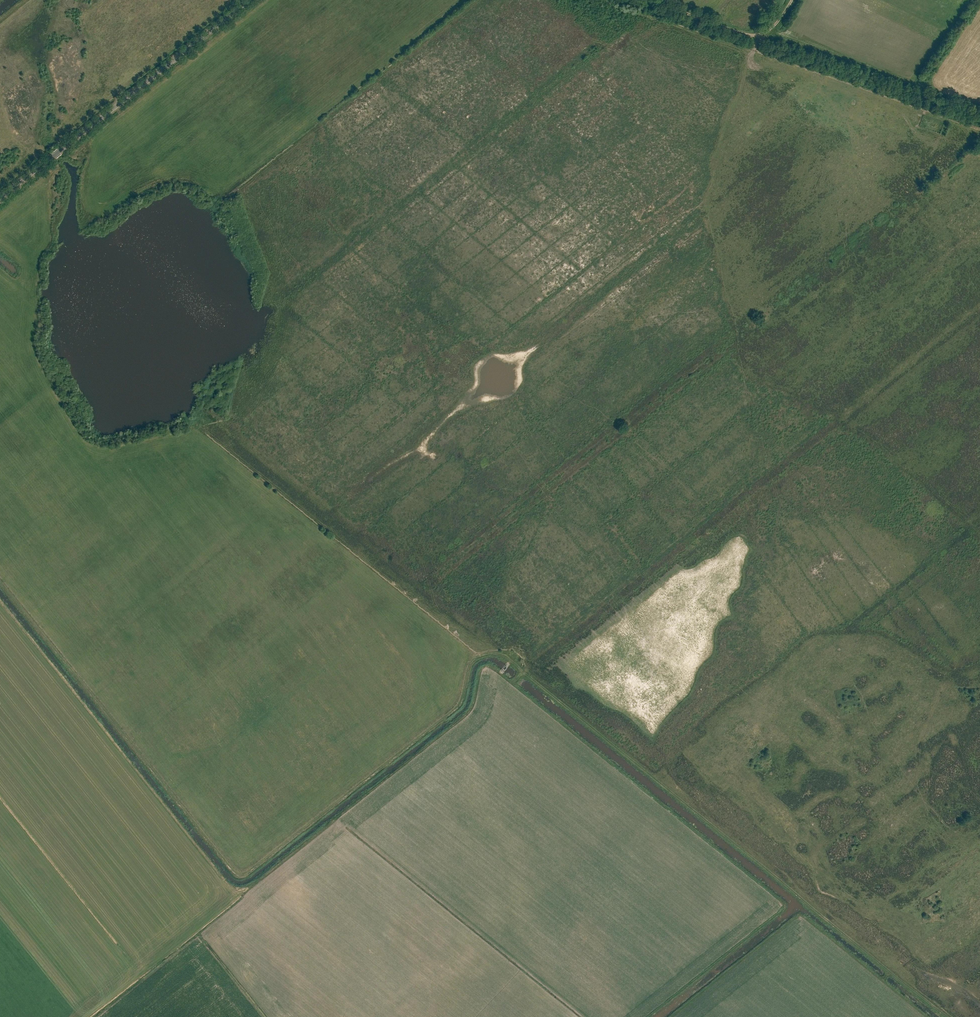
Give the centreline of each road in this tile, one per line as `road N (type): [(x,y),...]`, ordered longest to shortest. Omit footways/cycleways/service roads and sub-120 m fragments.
road 1 (unclassified): [(0,199),(249,0)]
road 2 (track): [(648,0),(742,35),(761,35),(792,0)]

